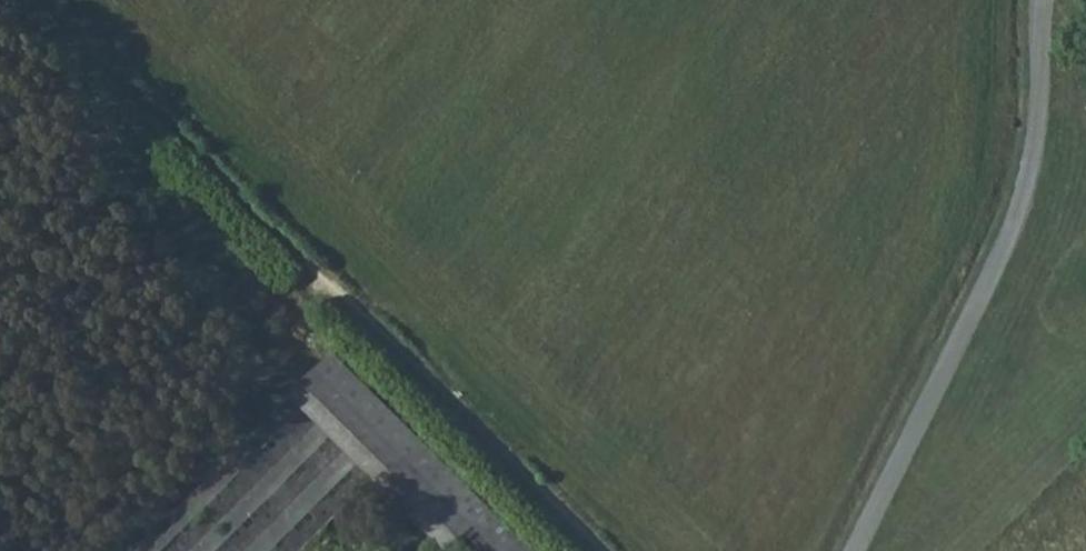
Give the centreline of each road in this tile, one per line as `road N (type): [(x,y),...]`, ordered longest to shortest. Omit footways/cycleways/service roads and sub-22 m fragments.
road 1 (track): [(40,0),(597,550)]
road 2 (unclassified): [(1055,0),(1043,166),(856,550)]

